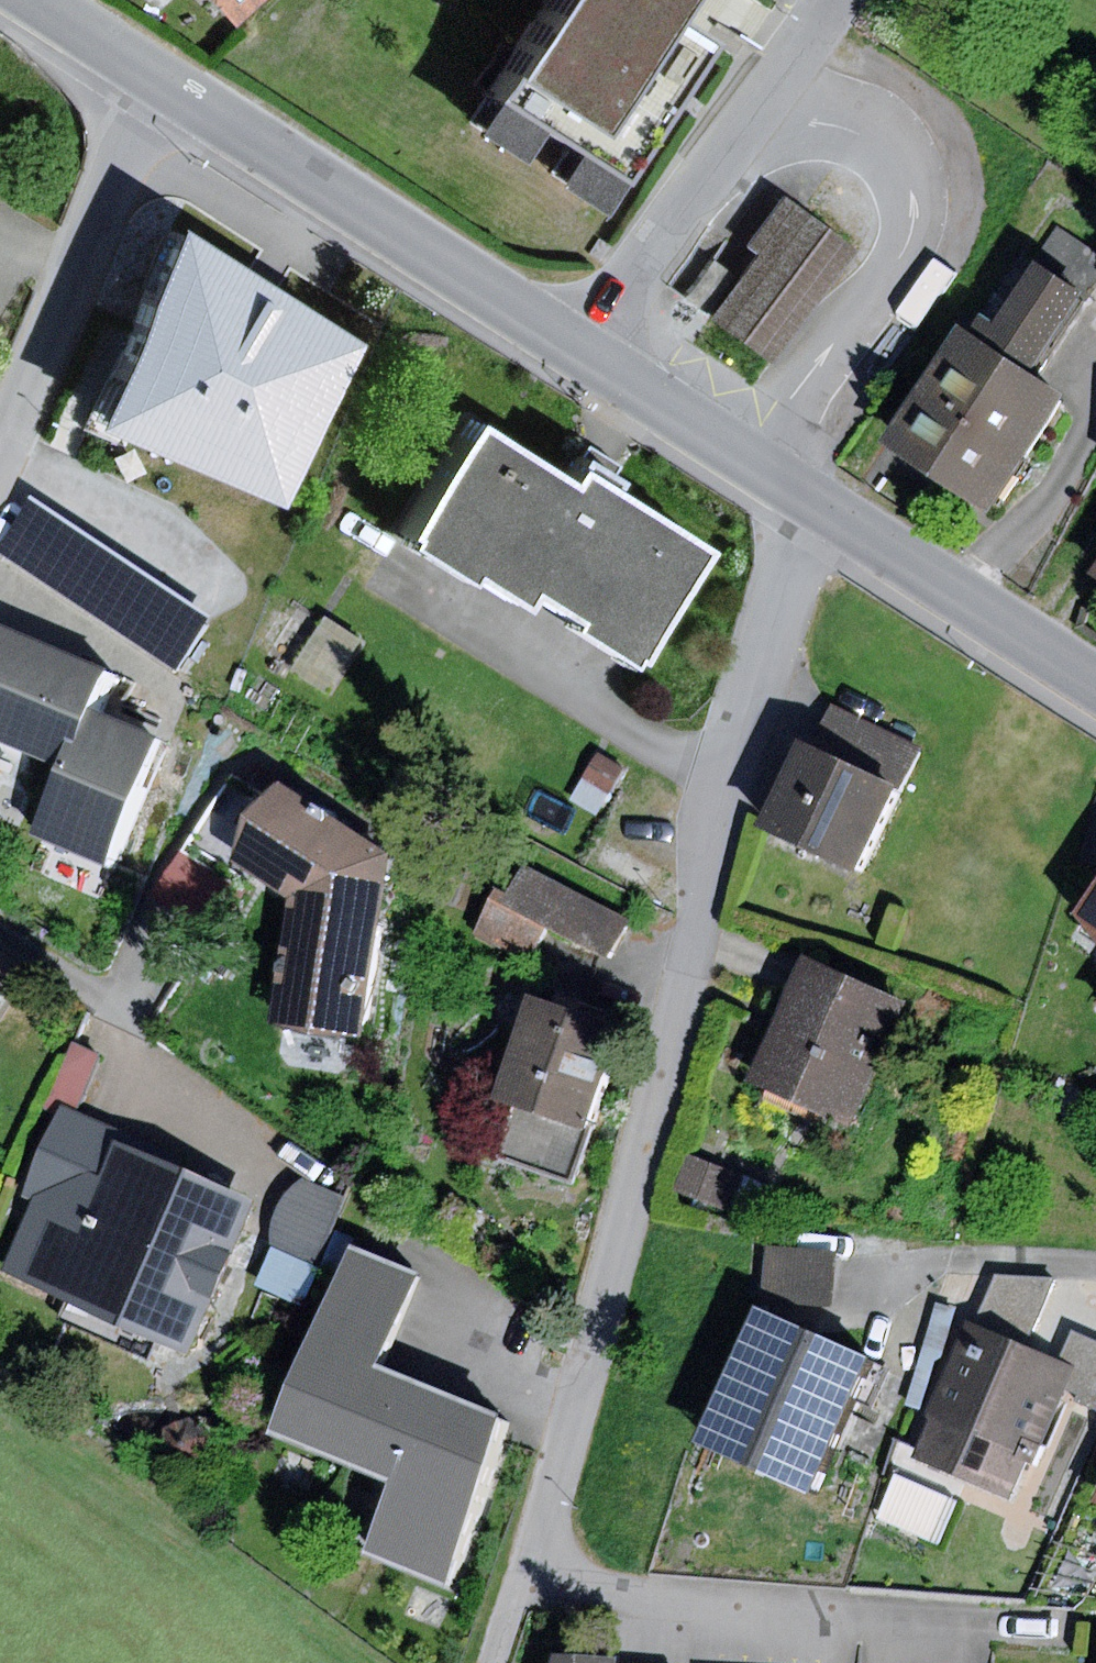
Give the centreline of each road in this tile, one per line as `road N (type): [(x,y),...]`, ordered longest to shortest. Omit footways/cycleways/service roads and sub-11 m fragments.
road 1 (residential): [(821,502),(761,685),(540,1552),(500,1662)]
road 2 (tertiary): [(586,348),(167,74)]
road 3 (residential): [(841,0),(586,348)]
road 4 (residential): [(167,74),(0,455)]
road 5 (tertiary): [(1095,681),(821,502)]
road 6 (tertiary): [(821,502),(586,348)]
road 7 (tertiary): [(167,74),(44,0)]

